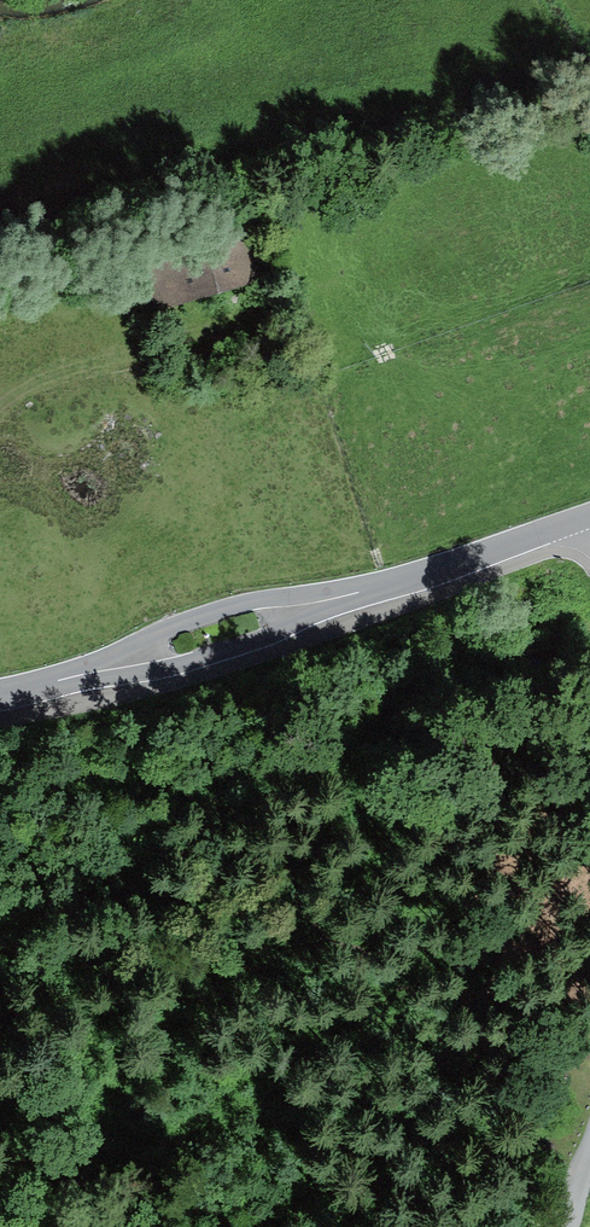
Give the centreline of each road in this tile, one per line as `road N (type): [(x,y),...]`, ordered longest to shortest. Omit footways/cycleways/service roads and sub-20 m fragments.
road 1 (tertiary): [(0,693),(448,569),(589,517)]
road 2 (track): [(0,406),(50,378),(253,322)]

